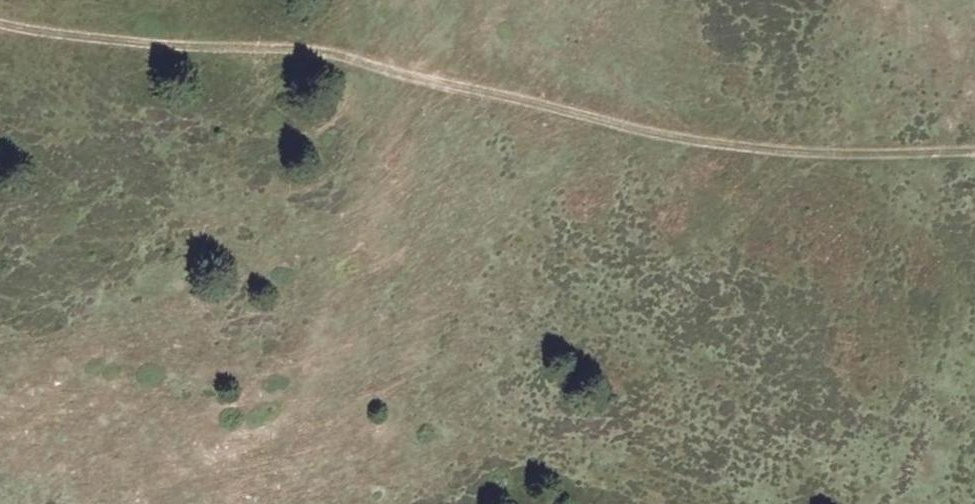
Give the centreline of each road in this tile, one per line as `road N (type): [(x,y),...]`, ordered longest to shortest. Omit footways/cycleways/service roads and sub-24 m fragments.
road 1 (track): [(974,152),(830,157),(335,53),(91,39),(0,25)]
road 2 (track): [(607,111),(493,70),(396,15),(284,50)]

